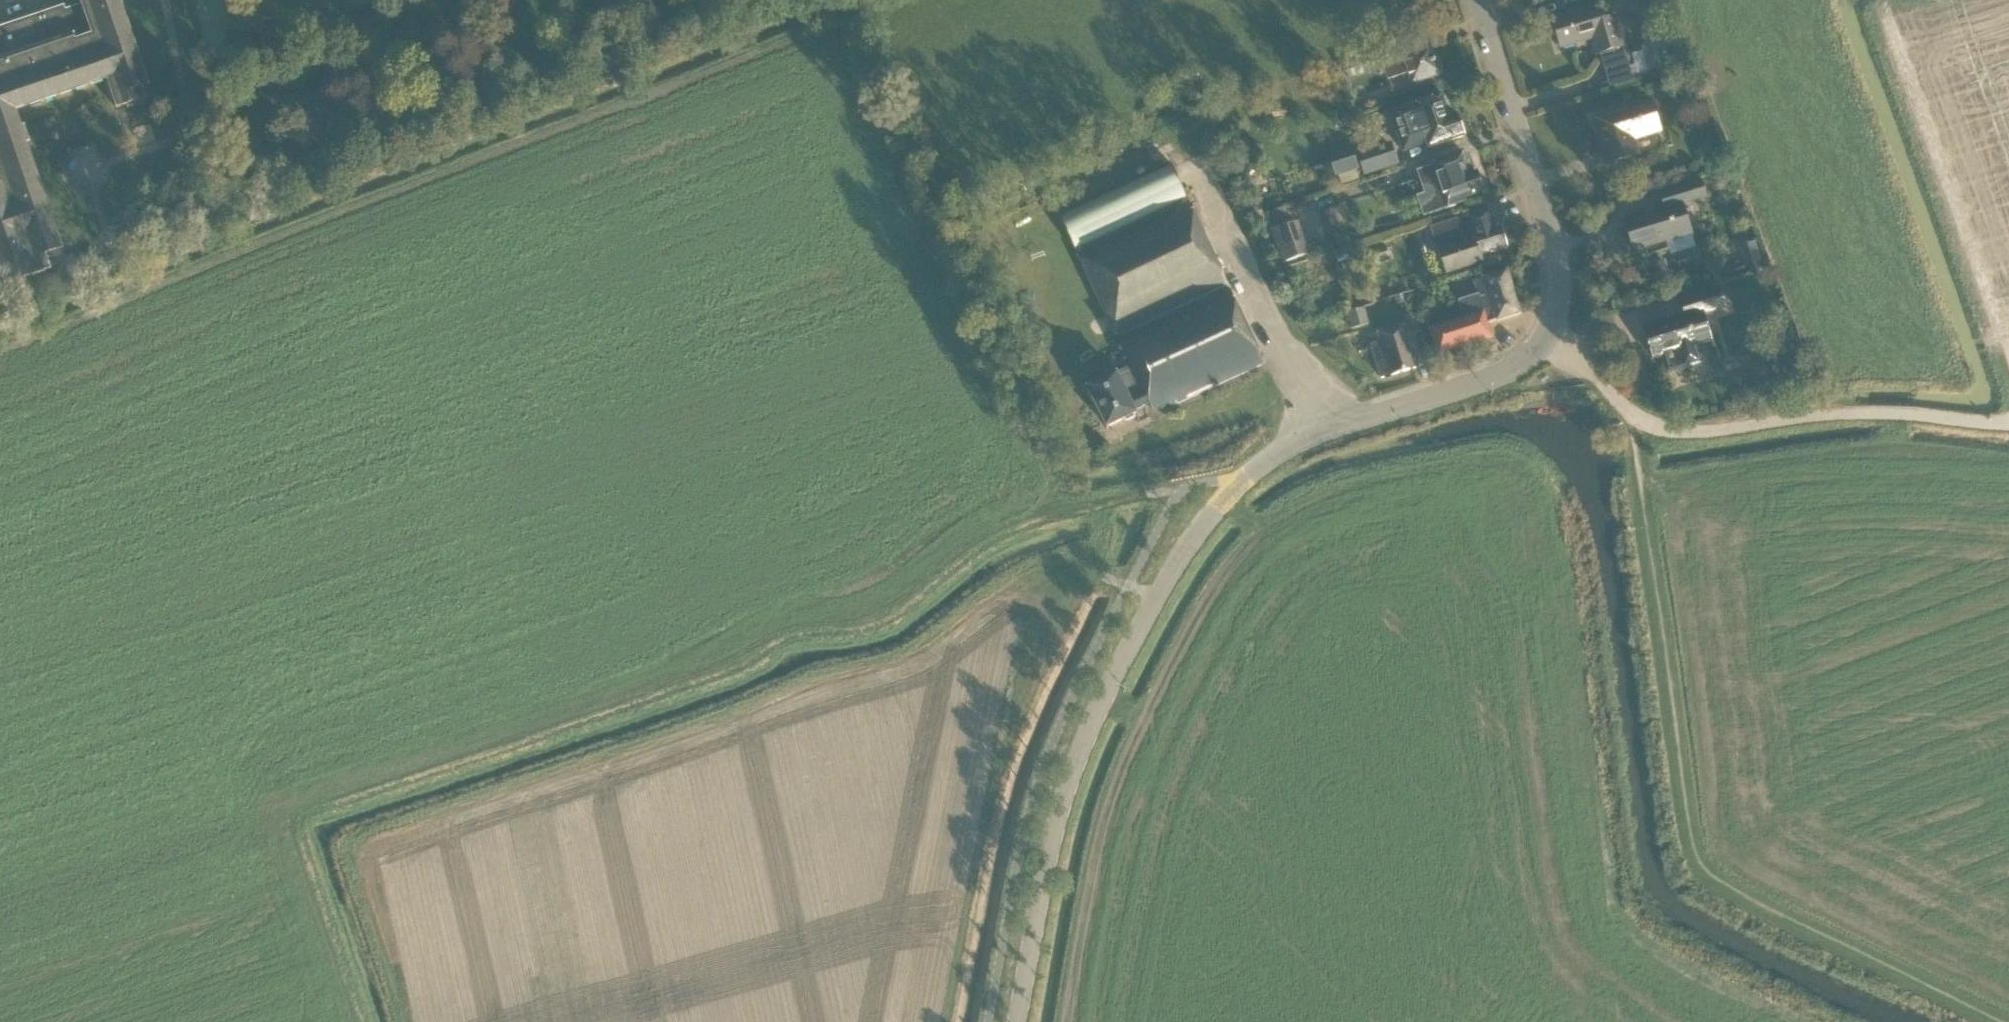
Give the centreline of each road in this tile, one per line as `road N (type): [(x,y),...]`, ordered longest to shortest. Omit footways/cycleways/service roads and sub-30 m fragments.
road 1 (tertiary): [(1016,1021),(1064,793),(1111,683),(1170,576),(1237,481)]
road 2 (track): [(1633,418),(1692,435),(1877,414),(2008,423)]
road 3 (tertiary): [(1539,346),(1550,327),(1555,276),(1477,0)]
road 4 (tertiary): [(1237,481),(1308,439),(1495,376),(1539,346)]
road 5 (track): [(1188,486),(1019,528)]
road 6 (unclassified): [(1539,346),(1588,369),(1633,418)]

